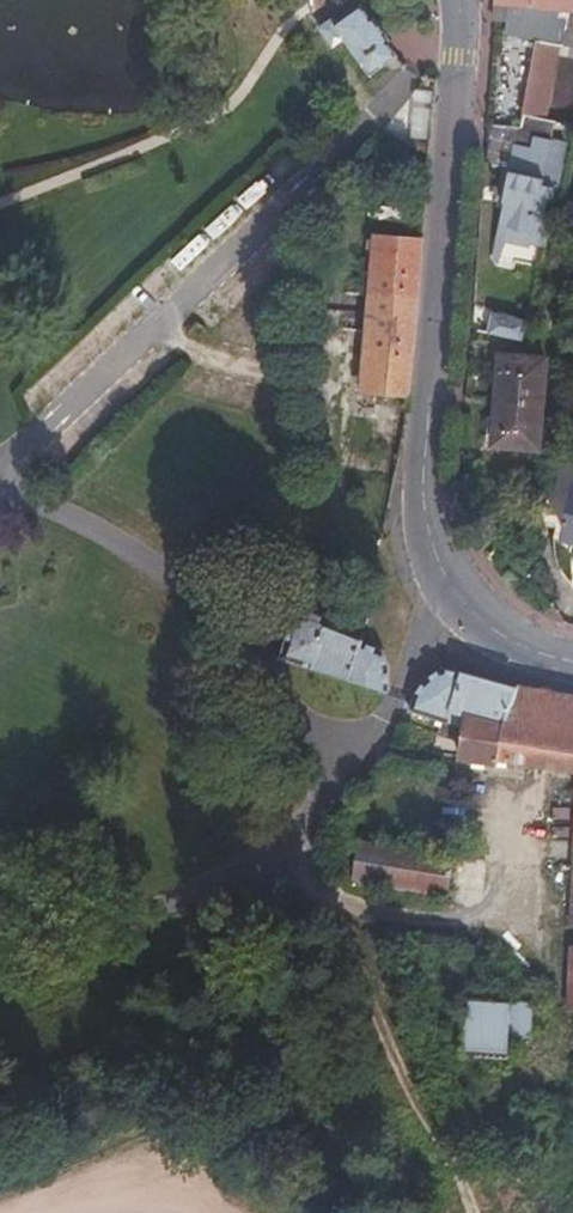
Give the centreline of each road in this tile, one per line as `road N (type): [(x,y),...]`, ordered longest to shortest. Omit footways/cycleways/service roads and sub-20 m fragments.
road 1 (residential): [(459,0),(425,515),(446,575),(476,615),(523,647),(572,662)]
road 2 (track): [(466,1212),(451,1170),(389,1066),(331,894)]

